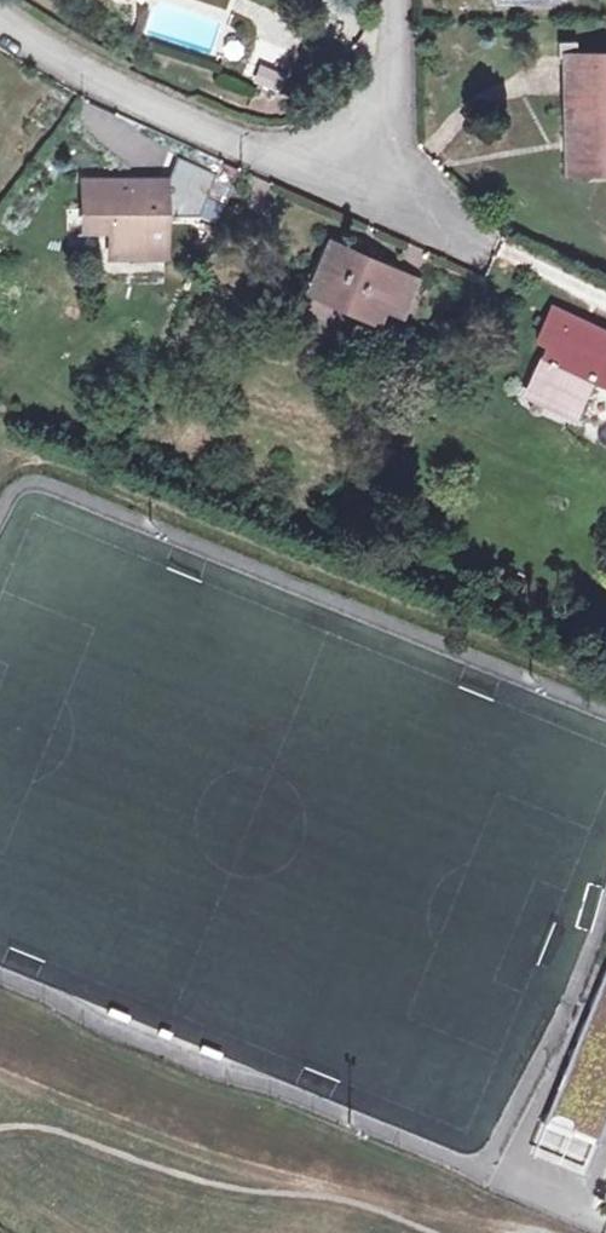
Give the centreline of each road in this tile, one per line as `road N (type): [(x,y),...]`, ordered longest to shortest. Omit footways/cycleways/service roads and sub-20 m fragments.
road 1 (residential): [(0,24),(216,136),(391,199)]
road 2 (residential): [(389,0),(384,136),(391,199)]

